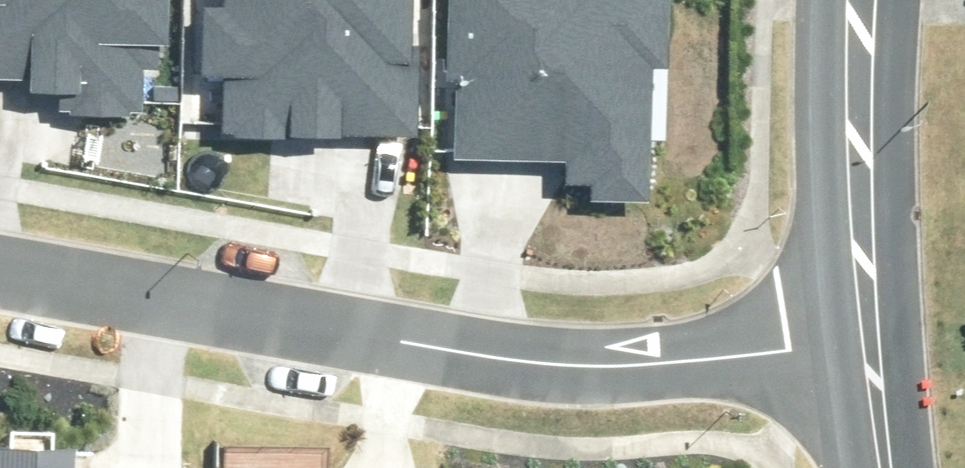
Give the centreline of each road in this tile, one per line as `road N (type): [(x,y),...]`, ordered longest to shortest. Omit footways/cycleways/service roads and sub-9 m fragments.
road 1 (residential): [(0,270),(510,355),(646,360),(786,348),(873,316)]
road 2 (residential): [(873,316),(862,149),(867,0)]
road 3 (residential): [(890,467),(873,316)]

